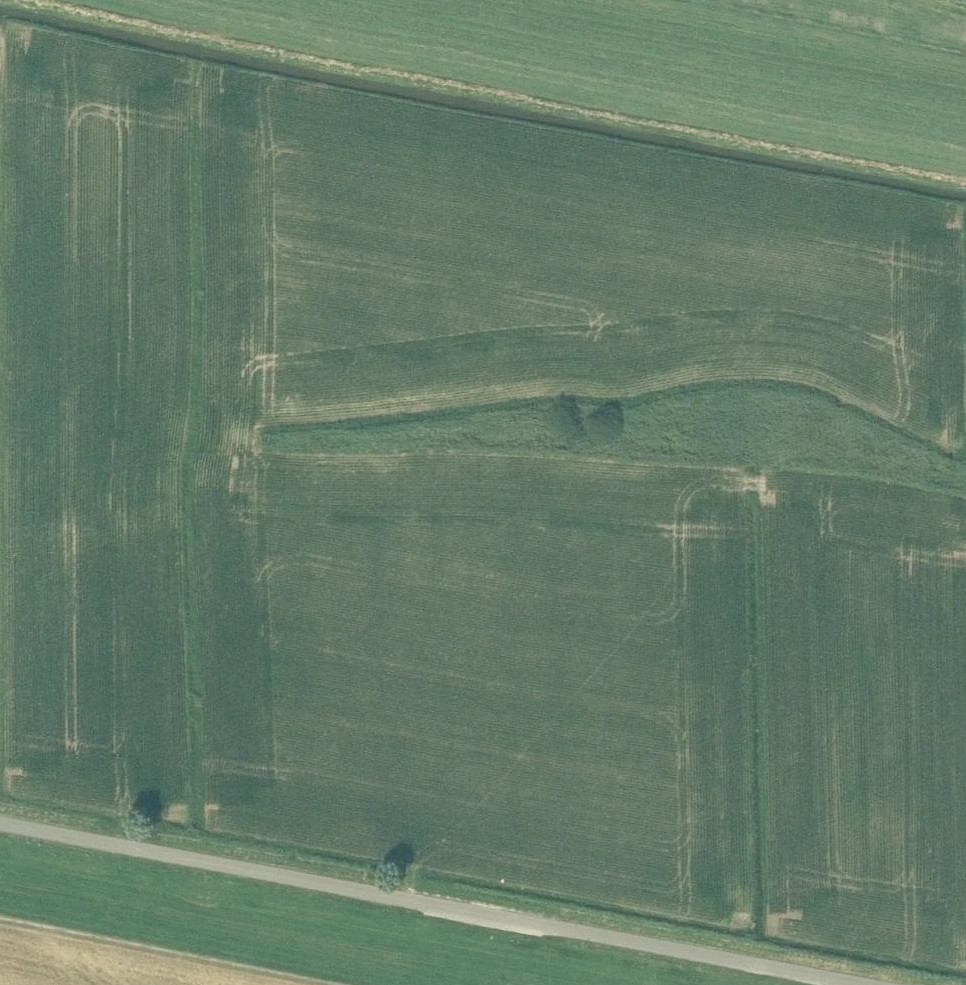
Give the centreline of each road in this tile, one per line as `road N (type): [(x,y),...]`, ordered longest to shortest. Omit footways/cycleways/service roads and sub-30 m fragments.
road 1 (tertiary): [(0,820),(880,984)]

